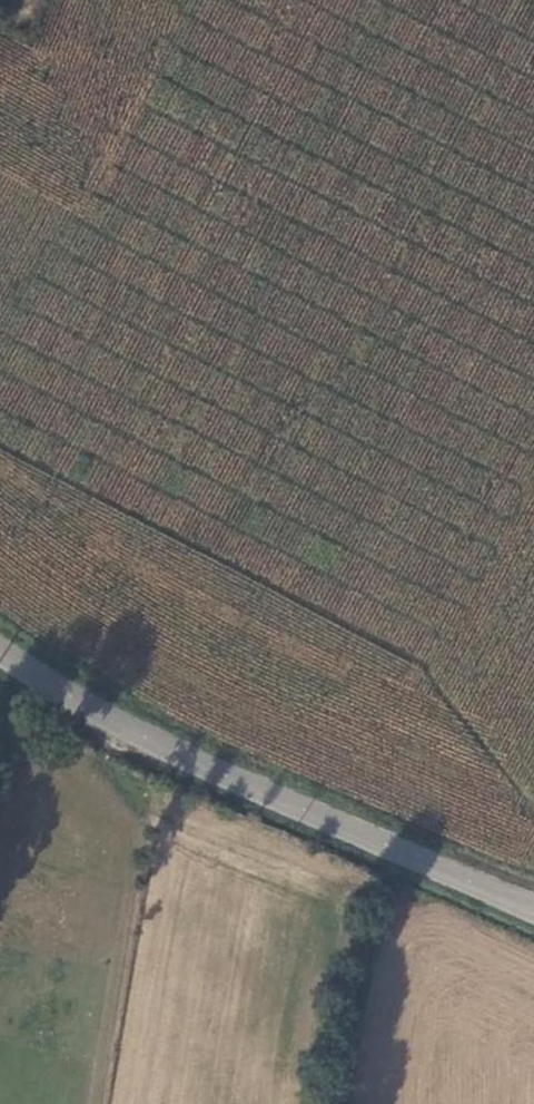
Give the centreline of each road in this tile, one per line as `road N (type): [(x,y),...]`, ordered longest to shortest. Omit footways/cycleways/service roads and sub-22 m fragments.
road 1 (tertiary): [(0,650),(163,748),(533,912)]

